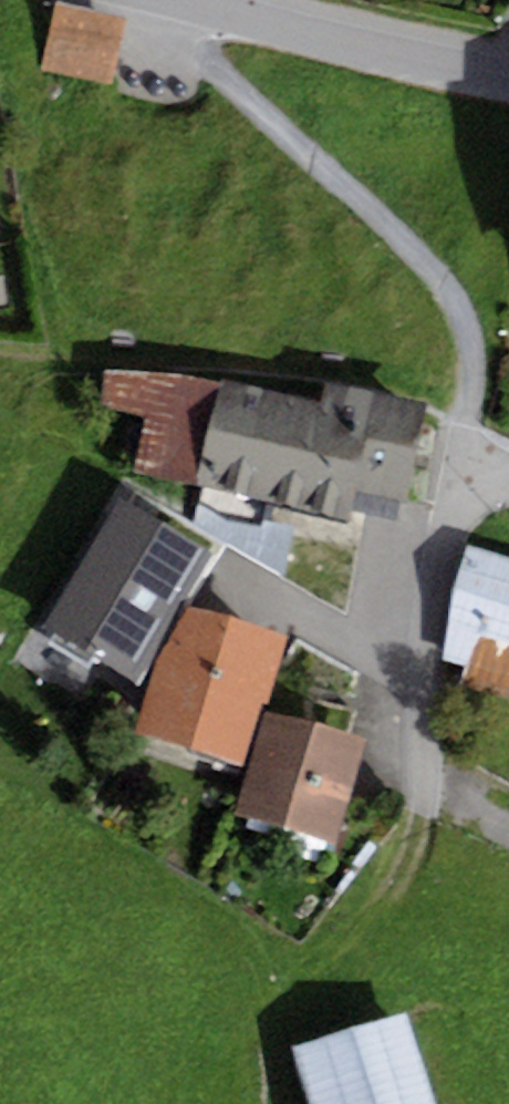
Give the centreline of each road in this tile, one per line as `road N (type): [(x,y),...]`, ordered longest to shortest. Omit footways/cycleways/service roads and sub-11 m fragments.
road 1 (residential): [(508,471),(476,452),(470,437),(471,346),(441,283),(409,243),(211,65),(160,0)]
road 2 (residential): [(508,73),(200,0)]

